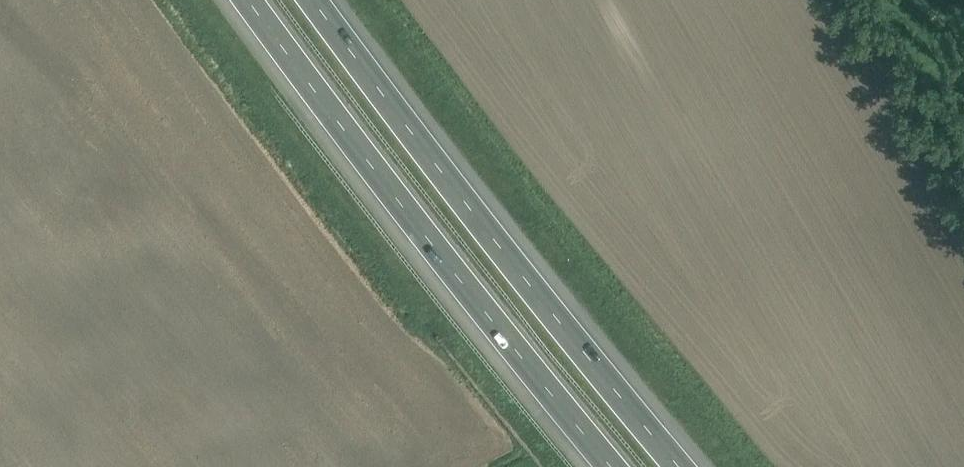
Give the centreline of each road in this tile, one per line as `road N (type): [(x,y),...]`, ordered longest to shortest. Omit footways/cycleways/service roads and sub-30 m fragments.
road 1 (motorway): [(689,466),(551,308),(314,0)]
road 2 (motorway): [(250,0),(503,334),(618,466)]

